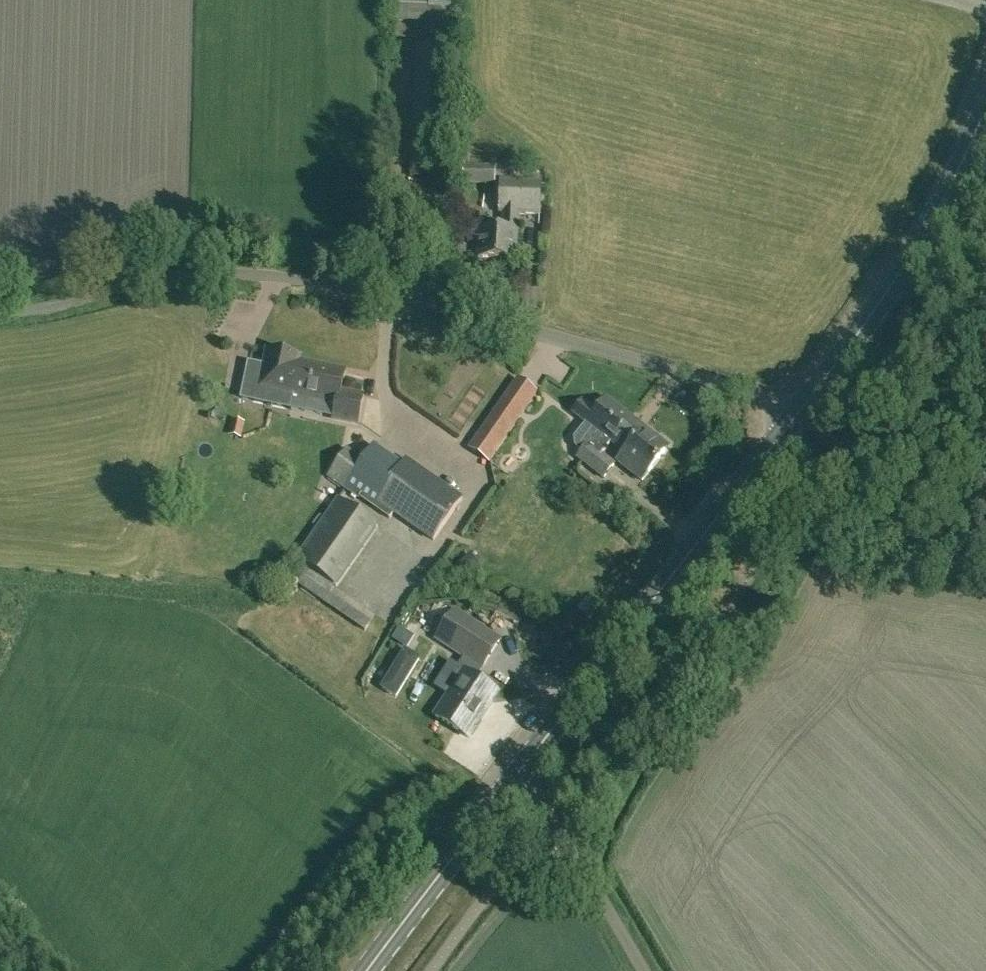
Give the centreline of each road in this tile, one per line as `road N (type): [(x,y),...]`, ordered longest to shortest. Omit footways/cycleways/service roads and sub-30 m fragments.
road 1 (unclassified): [(788,417),(729,389),(488,319),(388,292),(271,274),(184,274),(0,312)]
road 2 (secondary): [(511,776),(788,417)]
road 3 (secondary): [(368,970),(511,776)]
road 4 (unclassified): [(637,970),(554,829),(511,776)]
road 5 (secondary): [(788,417),(906,256)]
road 6 (secondary): [(906,256),(985,98)]

